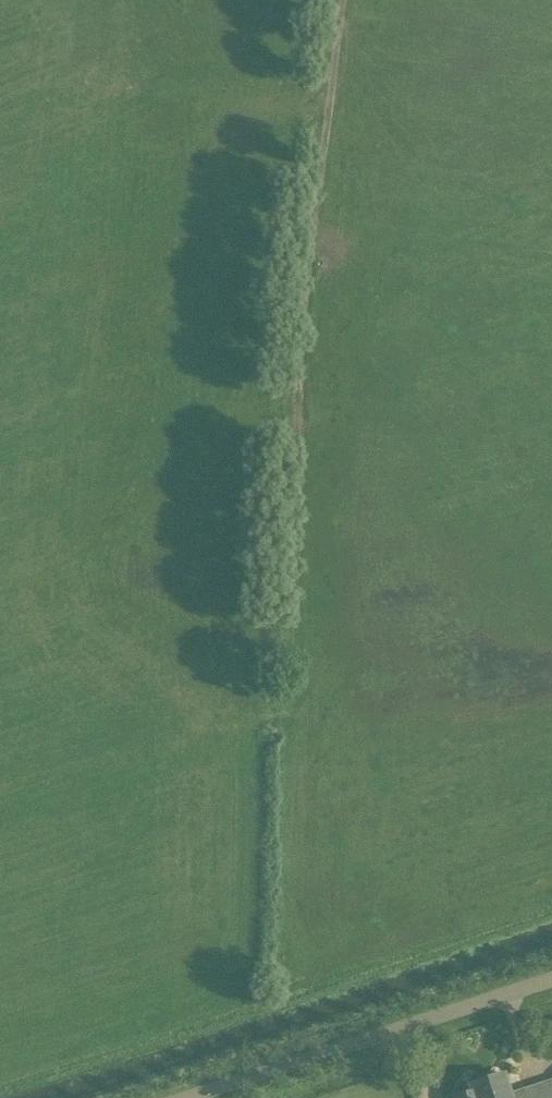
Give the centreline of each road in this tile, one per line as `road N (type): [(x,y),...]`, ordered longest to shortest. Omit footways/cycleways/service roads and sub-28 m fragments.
road 1 (unclassified): [(190,1097),(551,980)]

